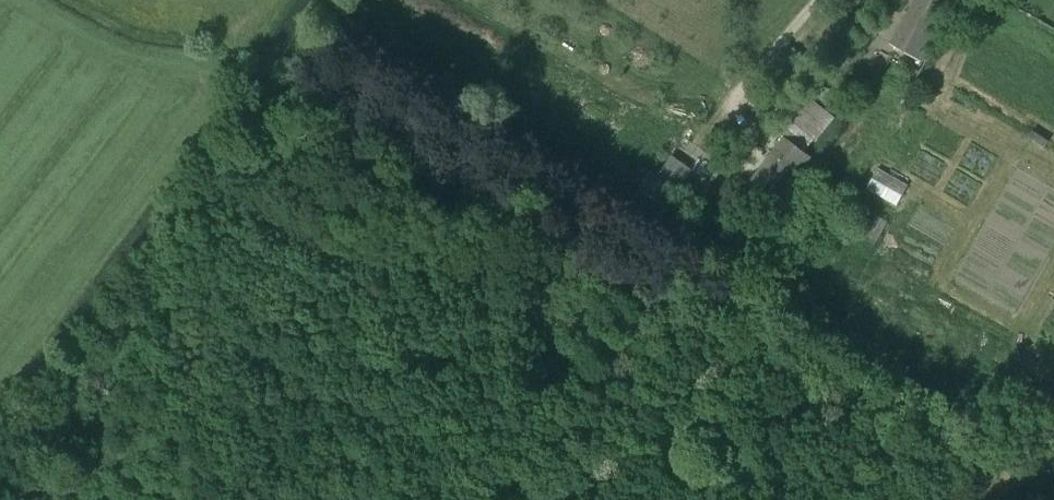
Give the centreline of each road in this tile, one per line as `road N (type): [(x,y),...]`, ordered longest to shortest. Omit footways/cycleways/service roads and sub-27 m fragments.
road 1 (track): [(0,462),(278,101),(306,77),(334,79),(384,103),(1006,466)]
road 2 (track): [(234,77),(204,63),(126,52),(24,0)]

